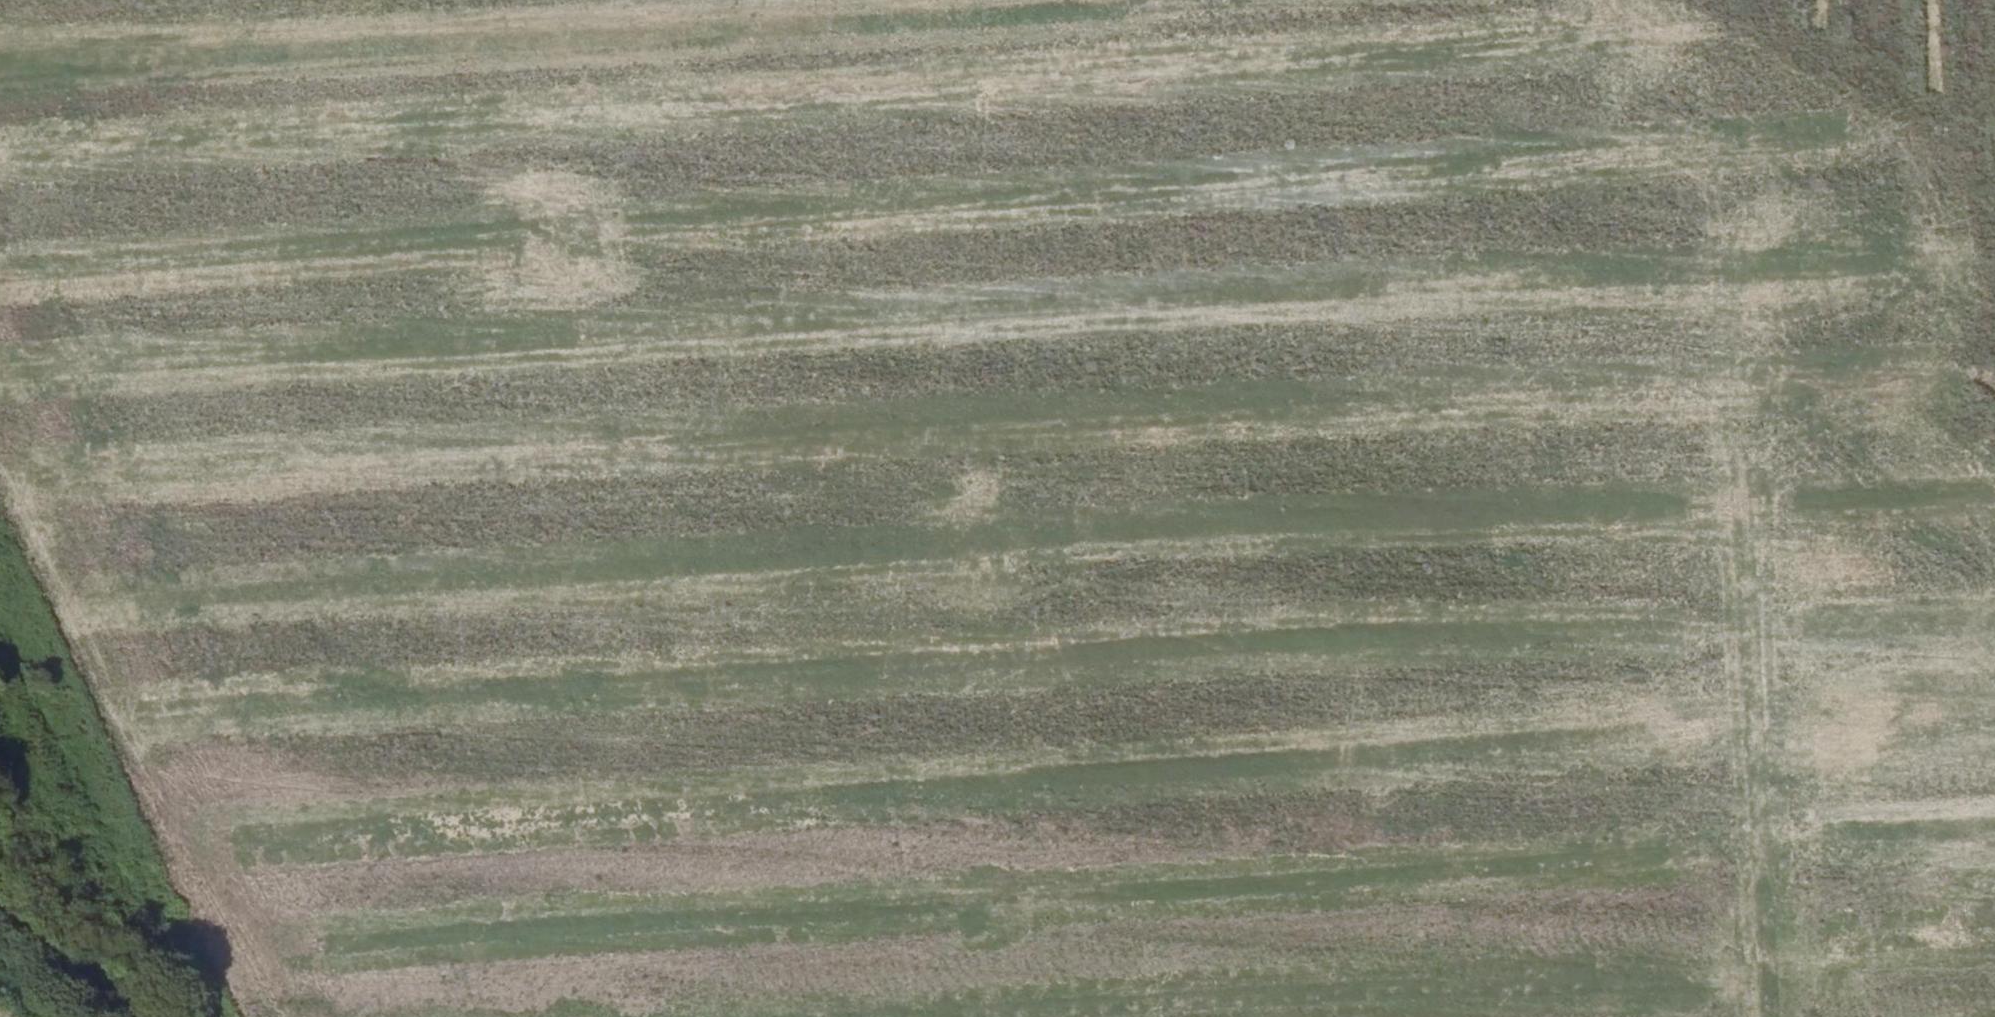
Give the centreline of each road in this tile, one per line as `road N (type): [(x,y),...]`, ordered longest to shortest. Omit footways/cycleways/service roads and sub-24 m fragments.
road 1 (motorway): [(1666,0),(1967,97),(1994,117)]
road 2 (track): [(0,913),(134,1016)]

